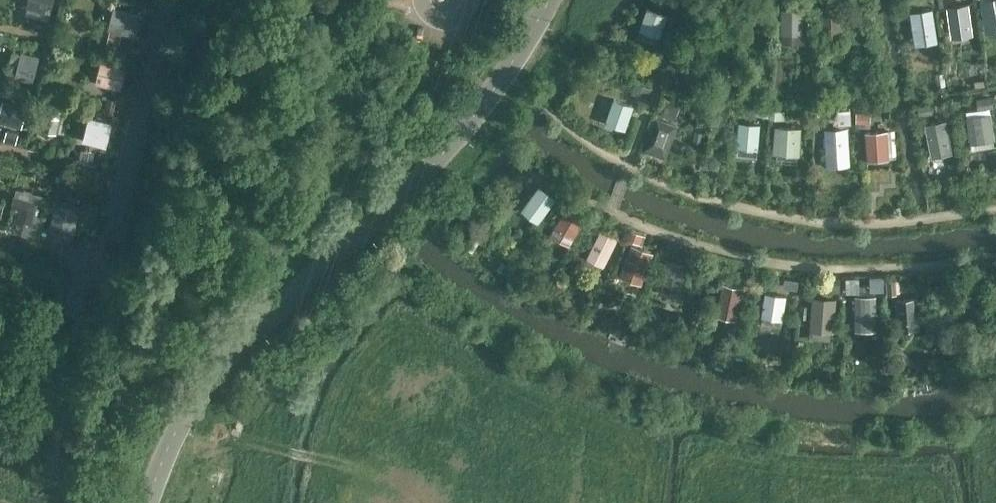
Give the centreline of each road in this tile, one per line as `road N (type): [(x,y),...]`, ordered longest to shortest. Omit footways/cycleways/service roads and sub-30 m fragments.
road 1 (unclassified): [(146,502),(173,434),(239,341),(456,142),(551,0)]
road 2 (track): [(364,471),(240,445),(189,409)]

